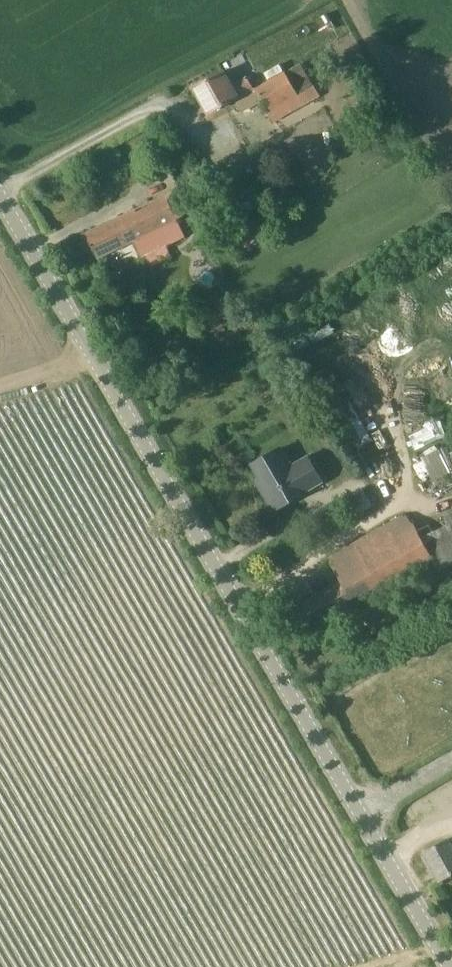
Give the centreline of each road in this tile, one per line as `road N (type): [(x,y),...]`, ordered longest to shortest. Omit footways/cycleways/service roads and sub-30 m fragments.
road 1 (unclassified): [(445,966),(0,211)]

